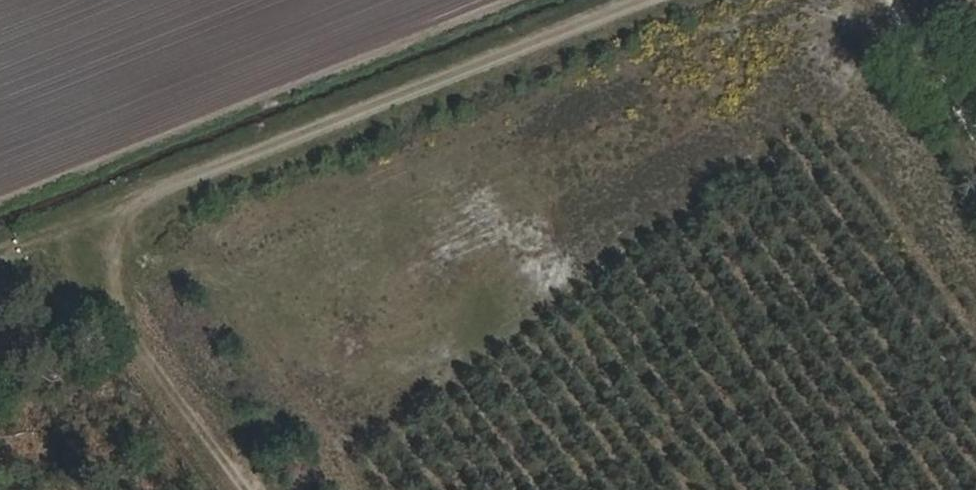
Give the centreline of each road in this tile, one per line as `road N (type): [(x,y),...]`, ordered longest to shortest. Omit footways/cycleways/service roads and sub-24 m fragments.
road 1 (track): [(0,263),(652,0)]
road 2 (track): [(138,208),(115,253),(122,319),(243,489)]
road 3 (track): [(975,125),(893,0)]

